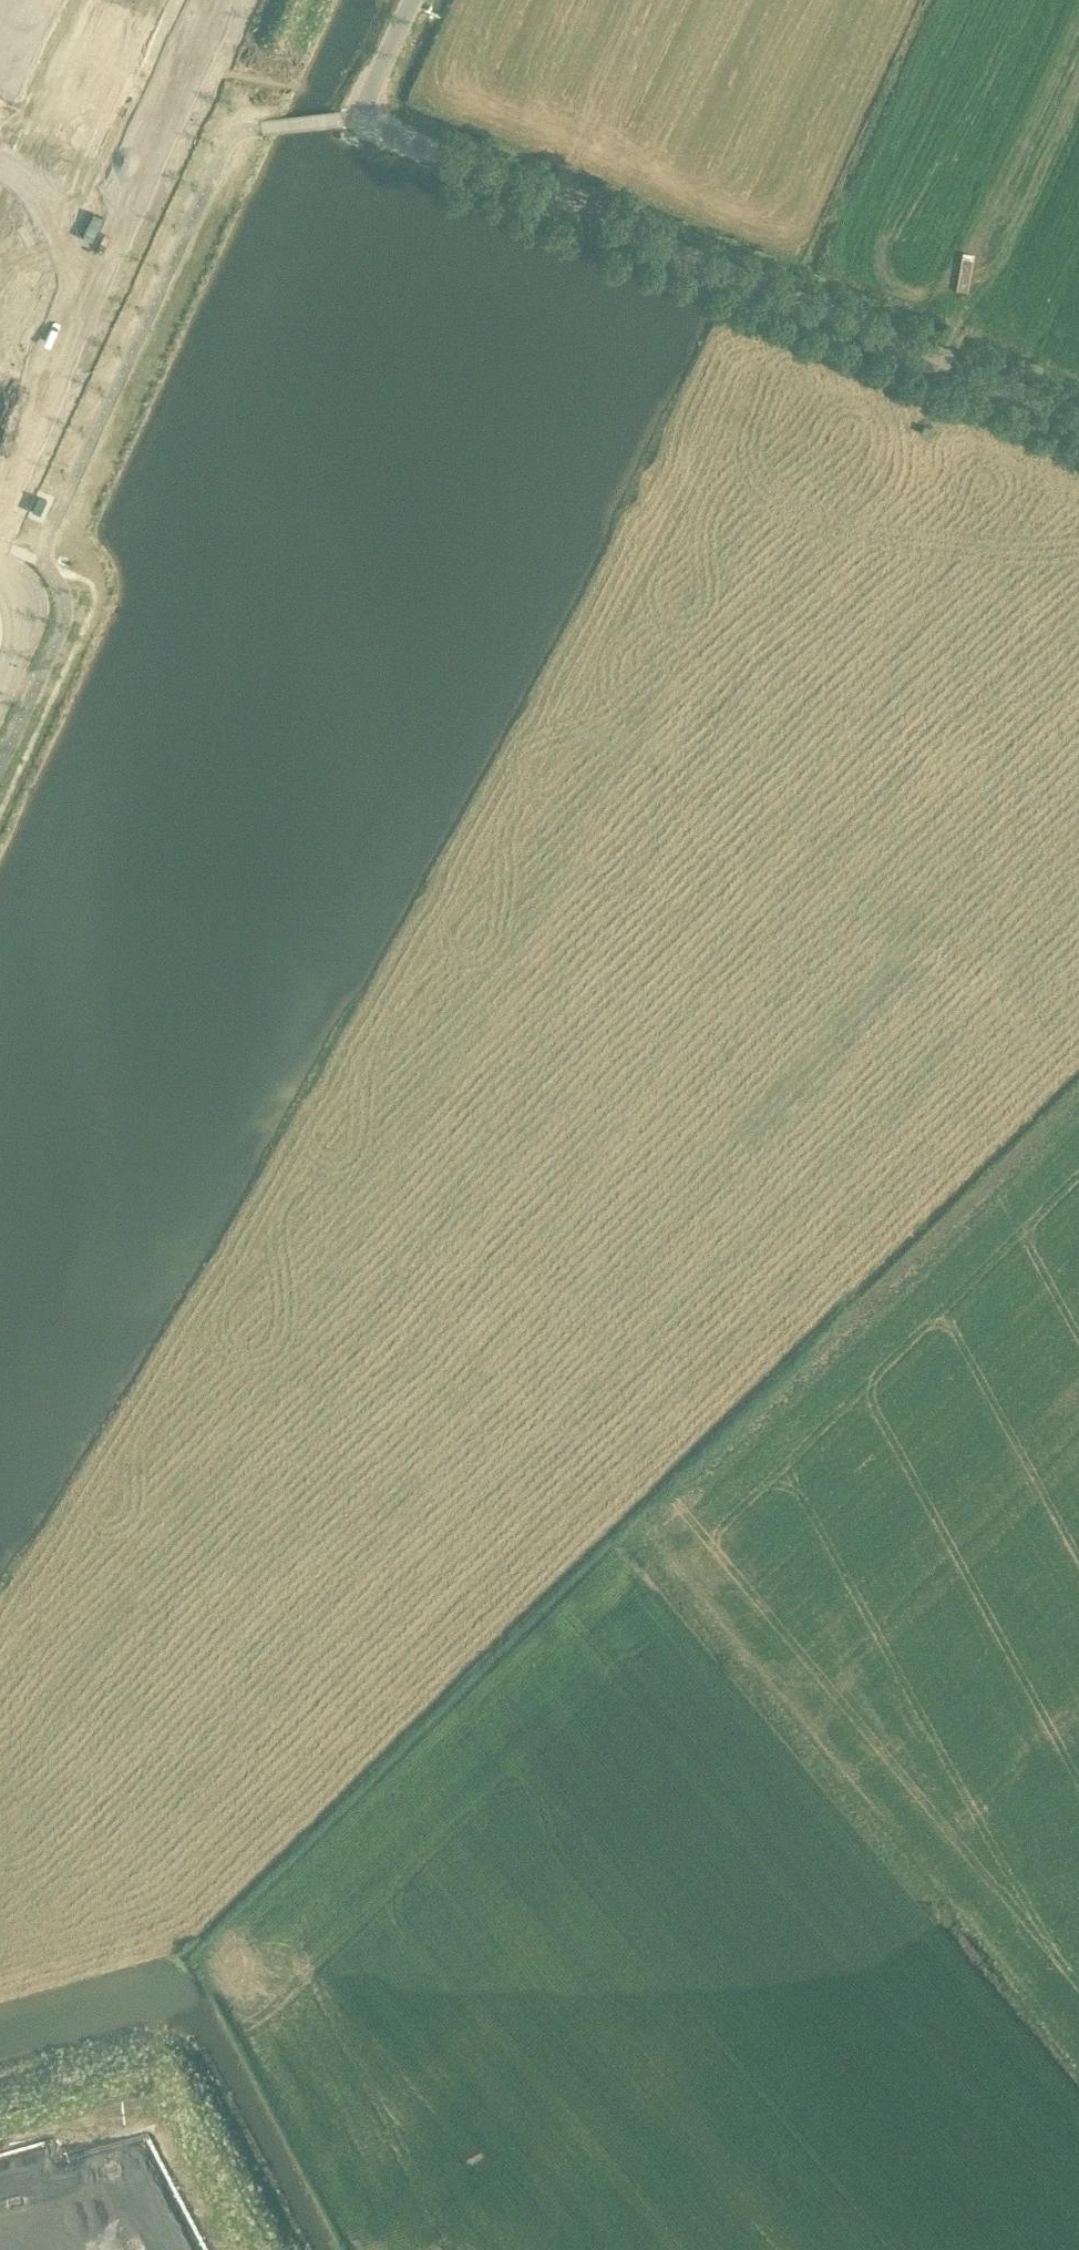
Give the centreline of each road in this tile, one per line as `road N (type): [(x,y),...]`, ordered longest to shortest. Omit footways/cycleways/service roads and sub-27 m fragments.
road 1 (unclassified): [(1078,421),(354,119),(409,0)]
road 2 (unclassified): [(0,570),(24,607),(0,682)]

